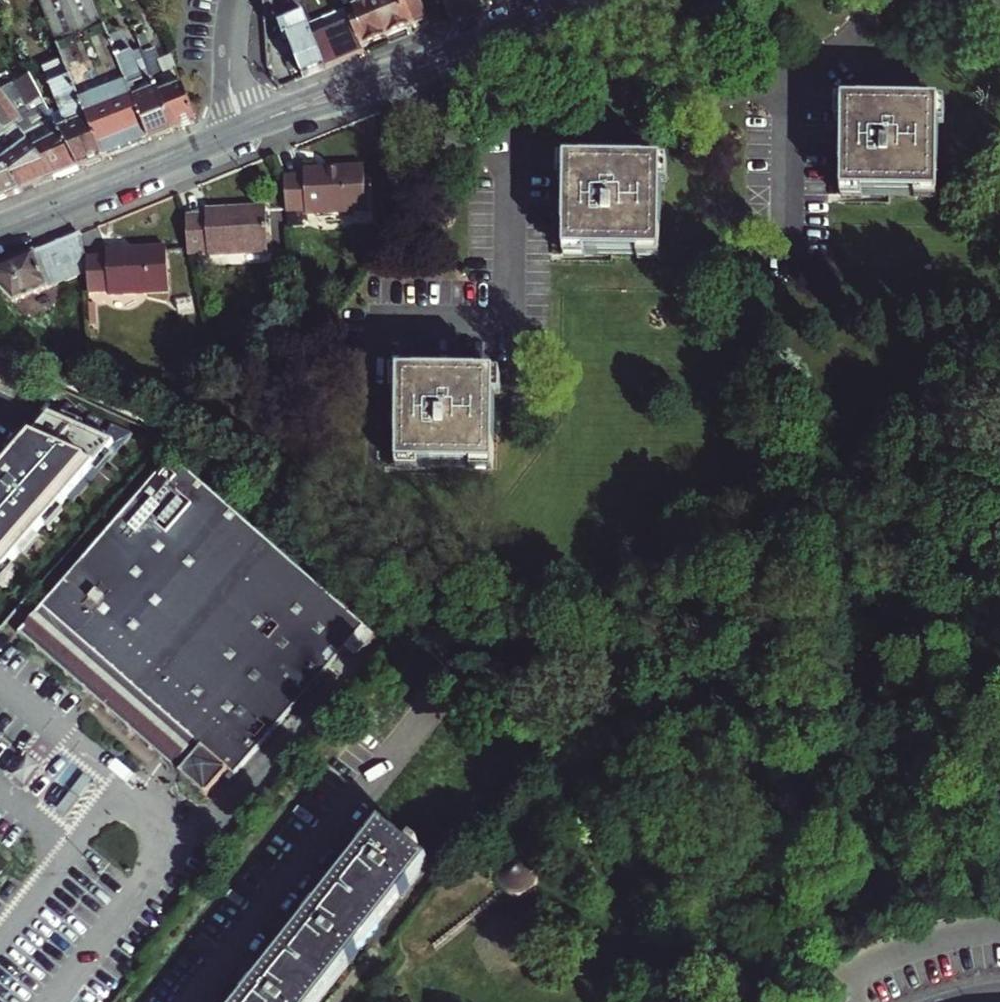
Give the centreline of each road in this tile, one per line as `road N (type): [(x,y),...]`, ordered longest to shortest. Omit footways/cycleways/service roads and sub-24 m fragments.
road 1 (residential): [(588,0),(245,129)]
road 2 (residential): [(245,129),(0,229)]
road 3 (residential): [(245,129),(229,62),(238,0)]

